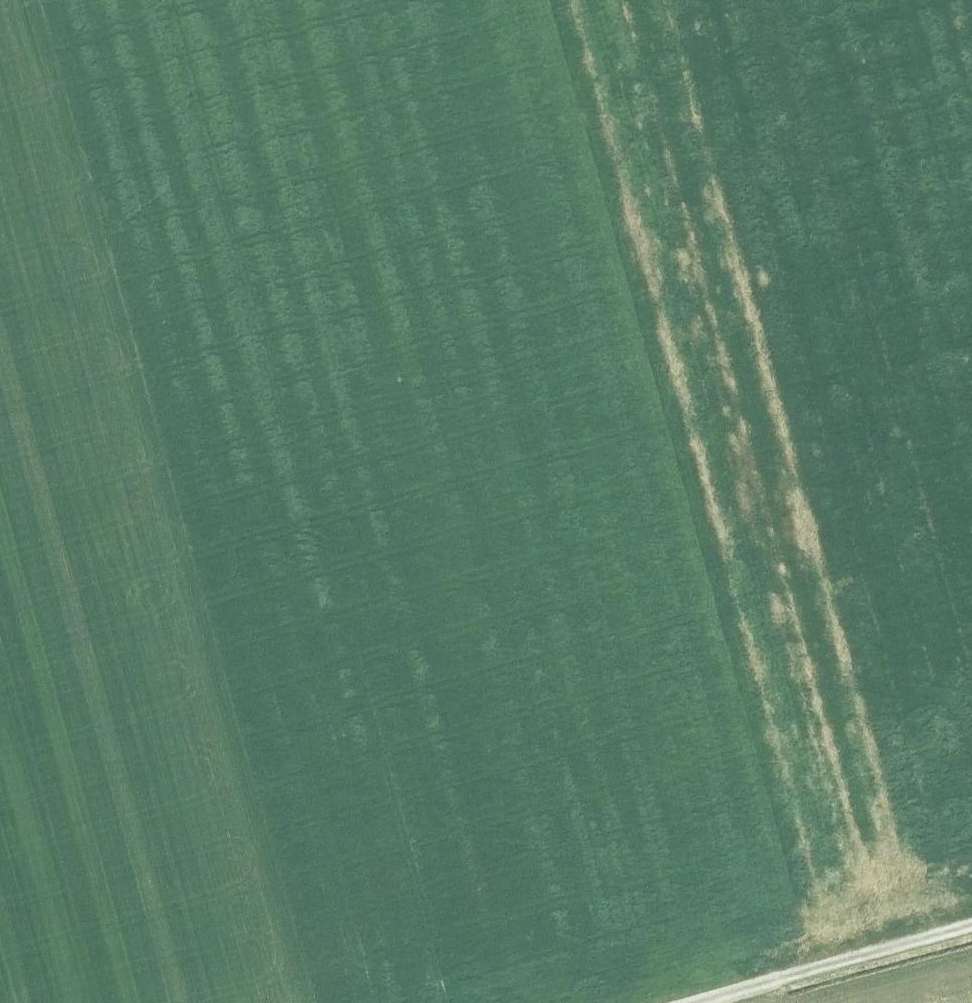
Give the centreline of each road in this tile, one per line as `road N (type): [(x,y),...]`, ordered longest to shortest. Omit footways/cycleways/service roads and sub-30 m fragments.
road 1 (track): [(971,924),(681,1002)]

